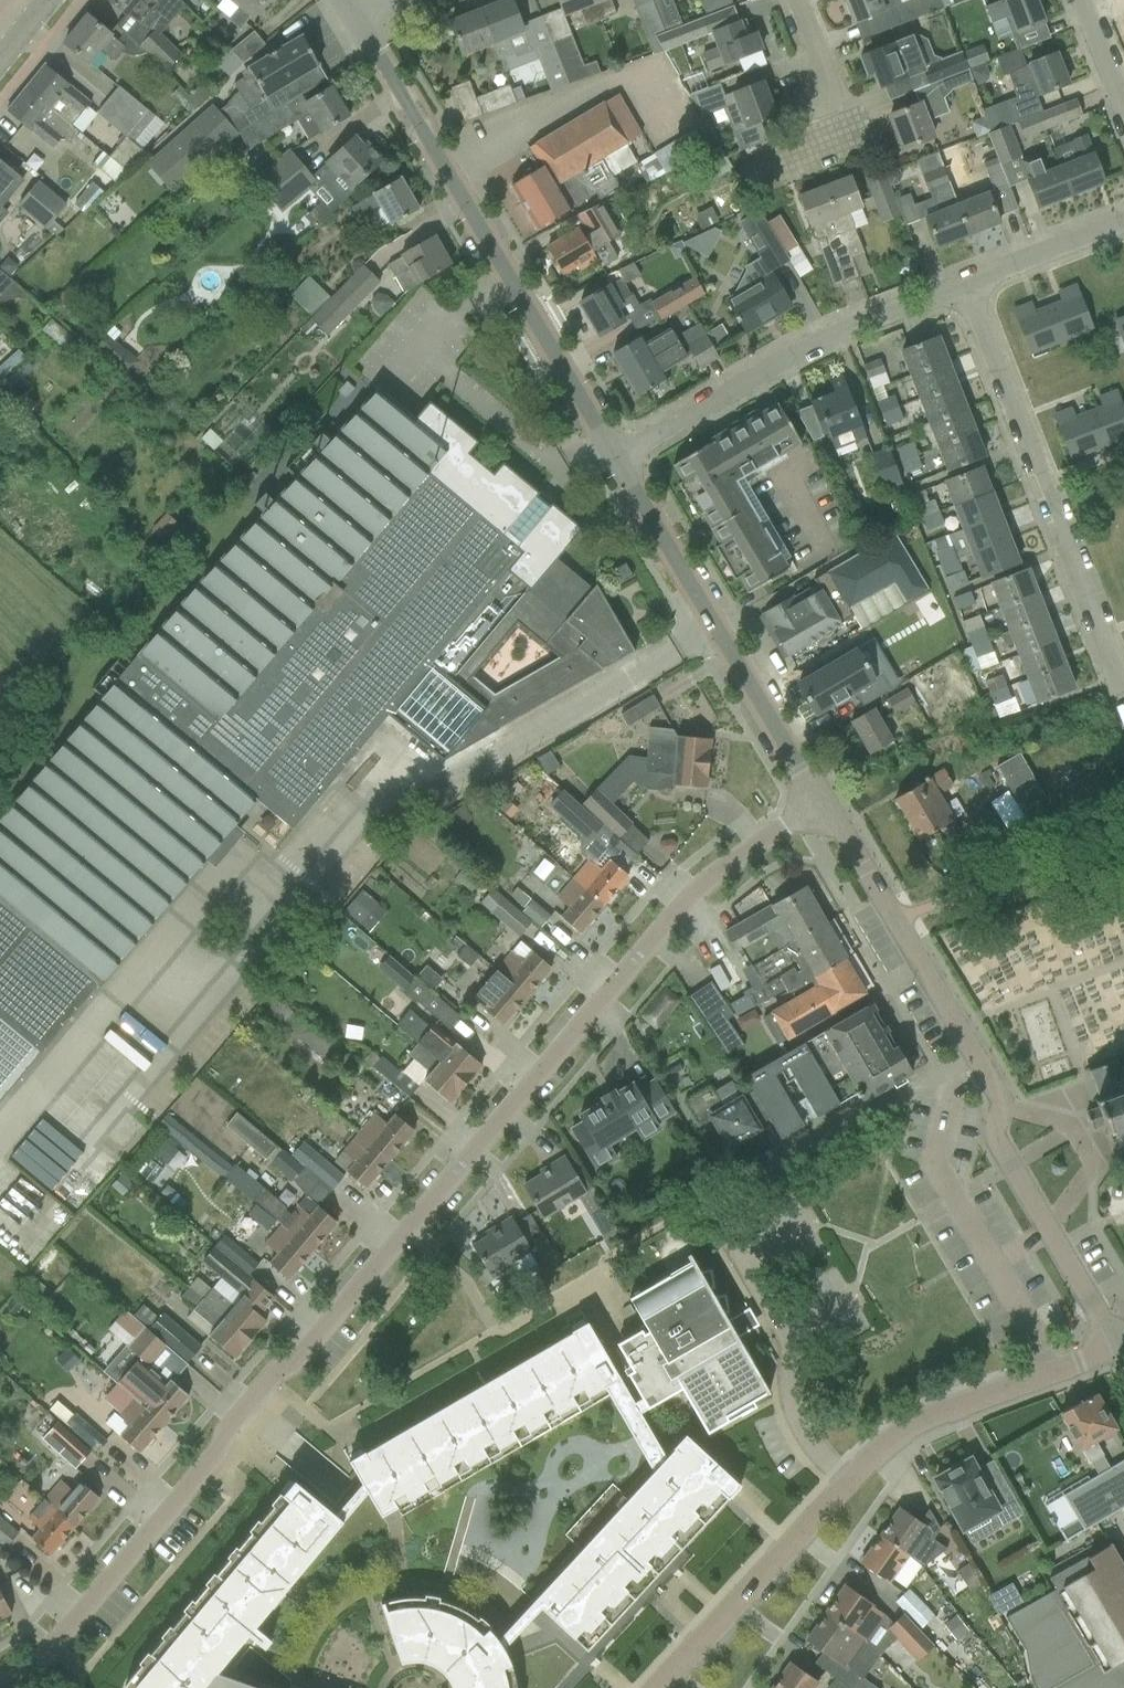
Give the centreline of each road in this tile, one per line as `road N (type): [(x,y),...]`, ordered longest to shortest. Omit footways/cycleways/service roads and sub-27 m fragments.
road 1 (residential): [(270,1381),(688,898),(819,799)]
road 2 (residential): [(654,1687),(894,1440),(937,1414),(1116,1344)]
road 3 (residential): [(618,457),(353,12)]
road 4 (residential): [(1116,1344),(1000,1141),(995,1083),(894,914)]
road 5 (residential): [(1123,716),(962,285)]
road 6 (residential): [(10,1687),(194,1482),(270,1381)]
road 7 (residential): [(819,799),(618,457)]
road 8 (residential): [(618,457),(855,322),(962,285)]
road 9 (residential): [(270,1381),(330,1425),(353,1424),(599,1282)]
road 10 (residential): [(894,914),(1123,846)]
road 11 (residential): [(962,285),(1123,224)]
road 12 (residential): [(894,914),(819,799)]
road 13 (residential): [(1123,114),(1079,0)]

